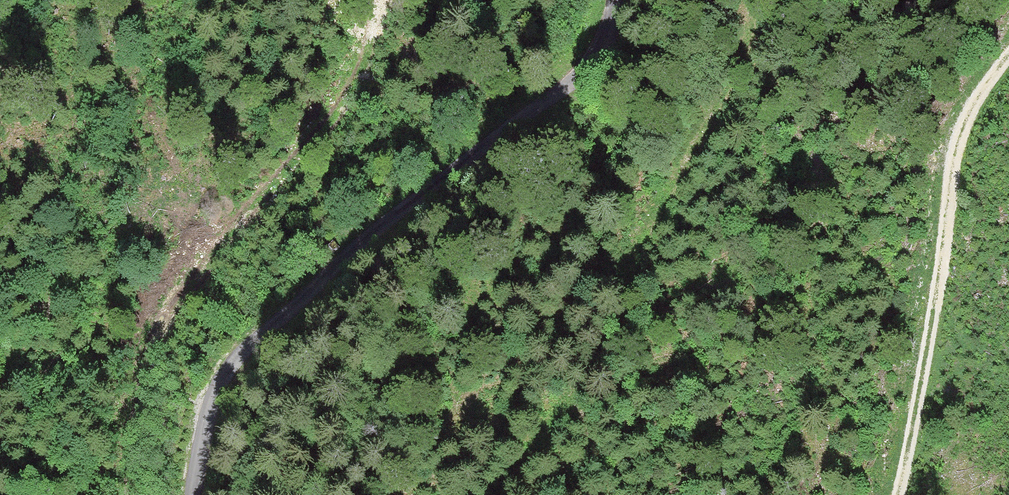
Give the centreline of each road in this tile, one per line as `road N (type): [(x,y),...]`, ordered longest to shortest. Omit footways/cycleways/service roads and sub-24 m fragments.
road 1 (track): [(185,494),(201,416),(232,354),(384,218),(566,88),(612,34),(617,0)]
road 2 (track): [(383,0),(338,119),(214,258),(158,338),(129,494)]
road 3 (track): [(1008,52),(987,80),(958,146),(935,315),(897,494)]

